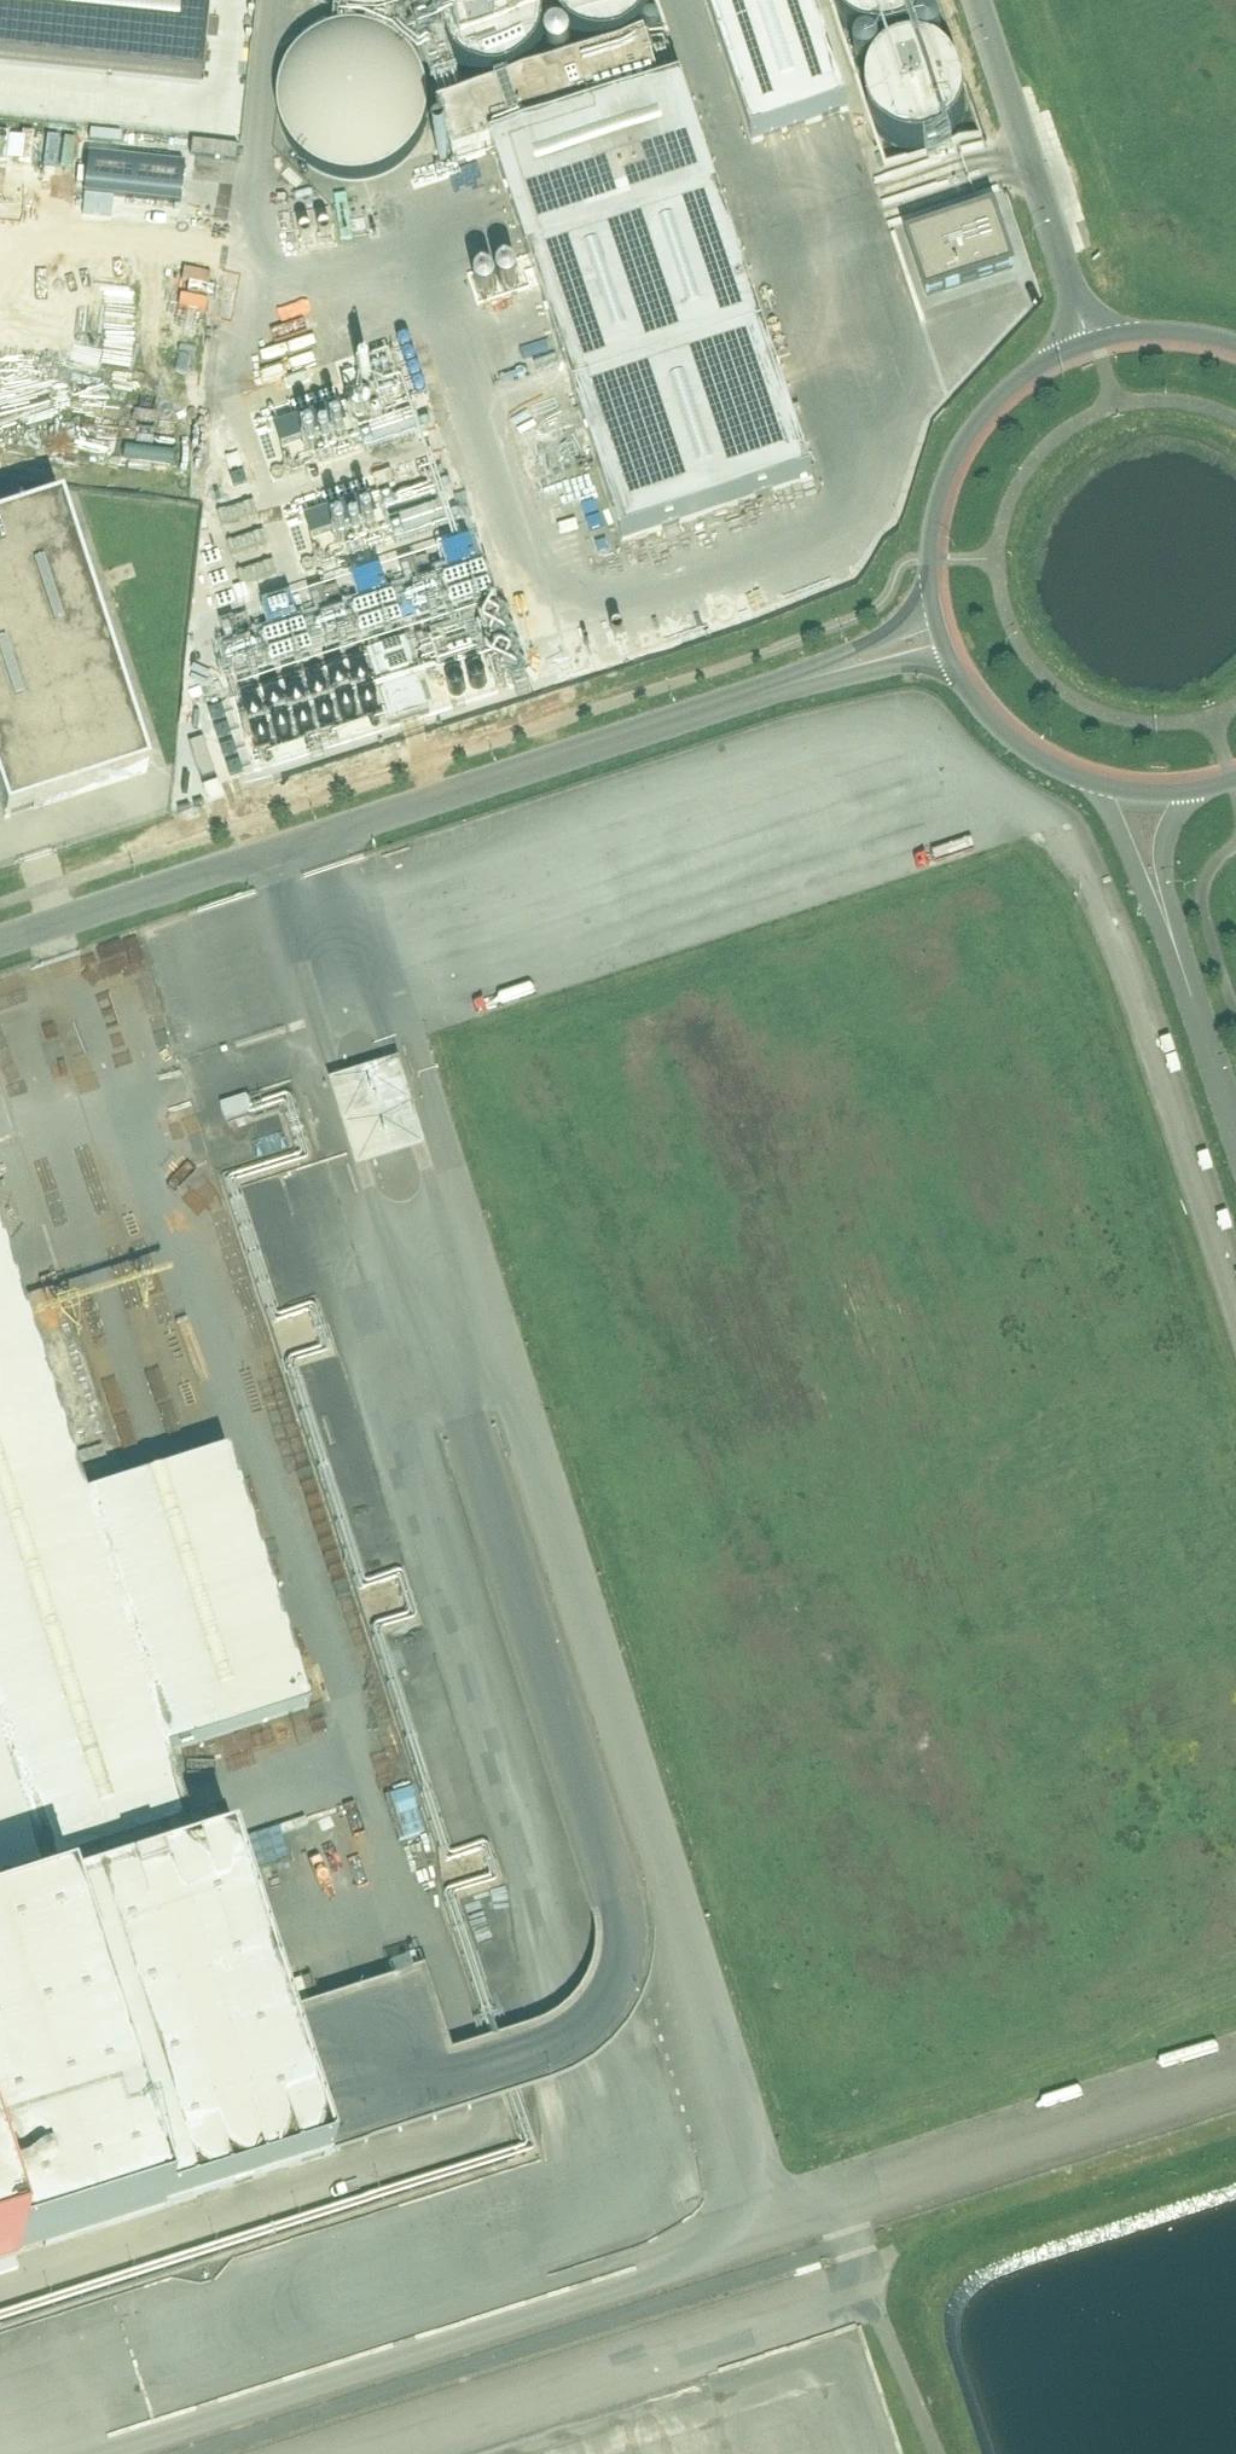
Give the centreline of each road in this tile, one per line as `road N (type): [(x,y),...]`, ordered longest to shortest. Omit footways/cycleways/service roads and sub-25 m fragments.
road 1 (unclassified): [(940,639),(0,945)]
road 2 (unclassified): [(1095,346),(1010,392),(951,469),(929,562),(940,639)]
road 3 (unclassified): [(1095,346),(979,0)]
road 4 (unclassified): [(1144,801),(1181,971),(1235,1137)]
road 5 (unclassified): [(940,639),(970,701),(1017,751),(1077,785),(1144,801)]
road 6 (unclassified): [(1235,349),(1180,336),(1095,346)]

